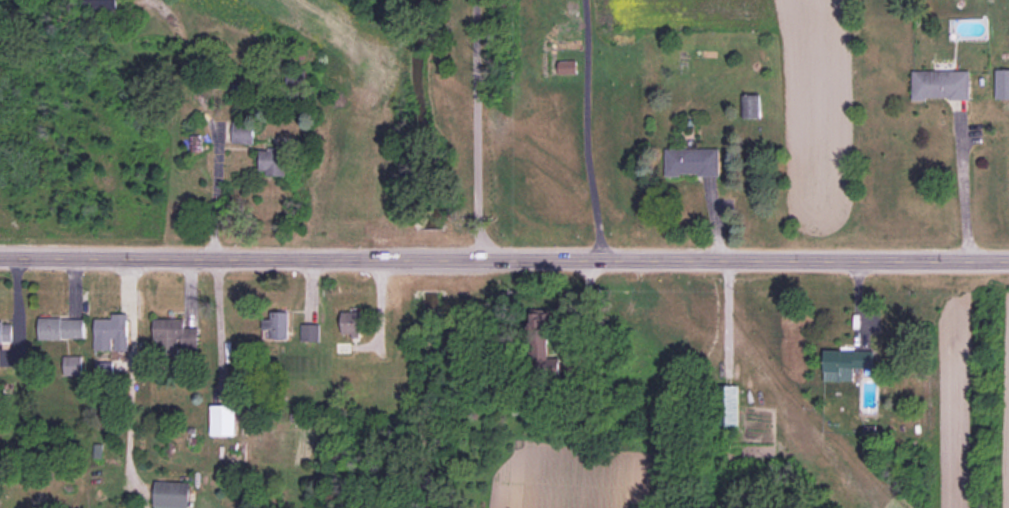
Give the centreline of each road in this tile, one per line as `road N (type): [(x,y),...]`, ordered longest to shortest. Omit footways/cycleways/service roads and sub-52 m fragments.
road 1 (tertiary): [(0,257),(1008,262)]

